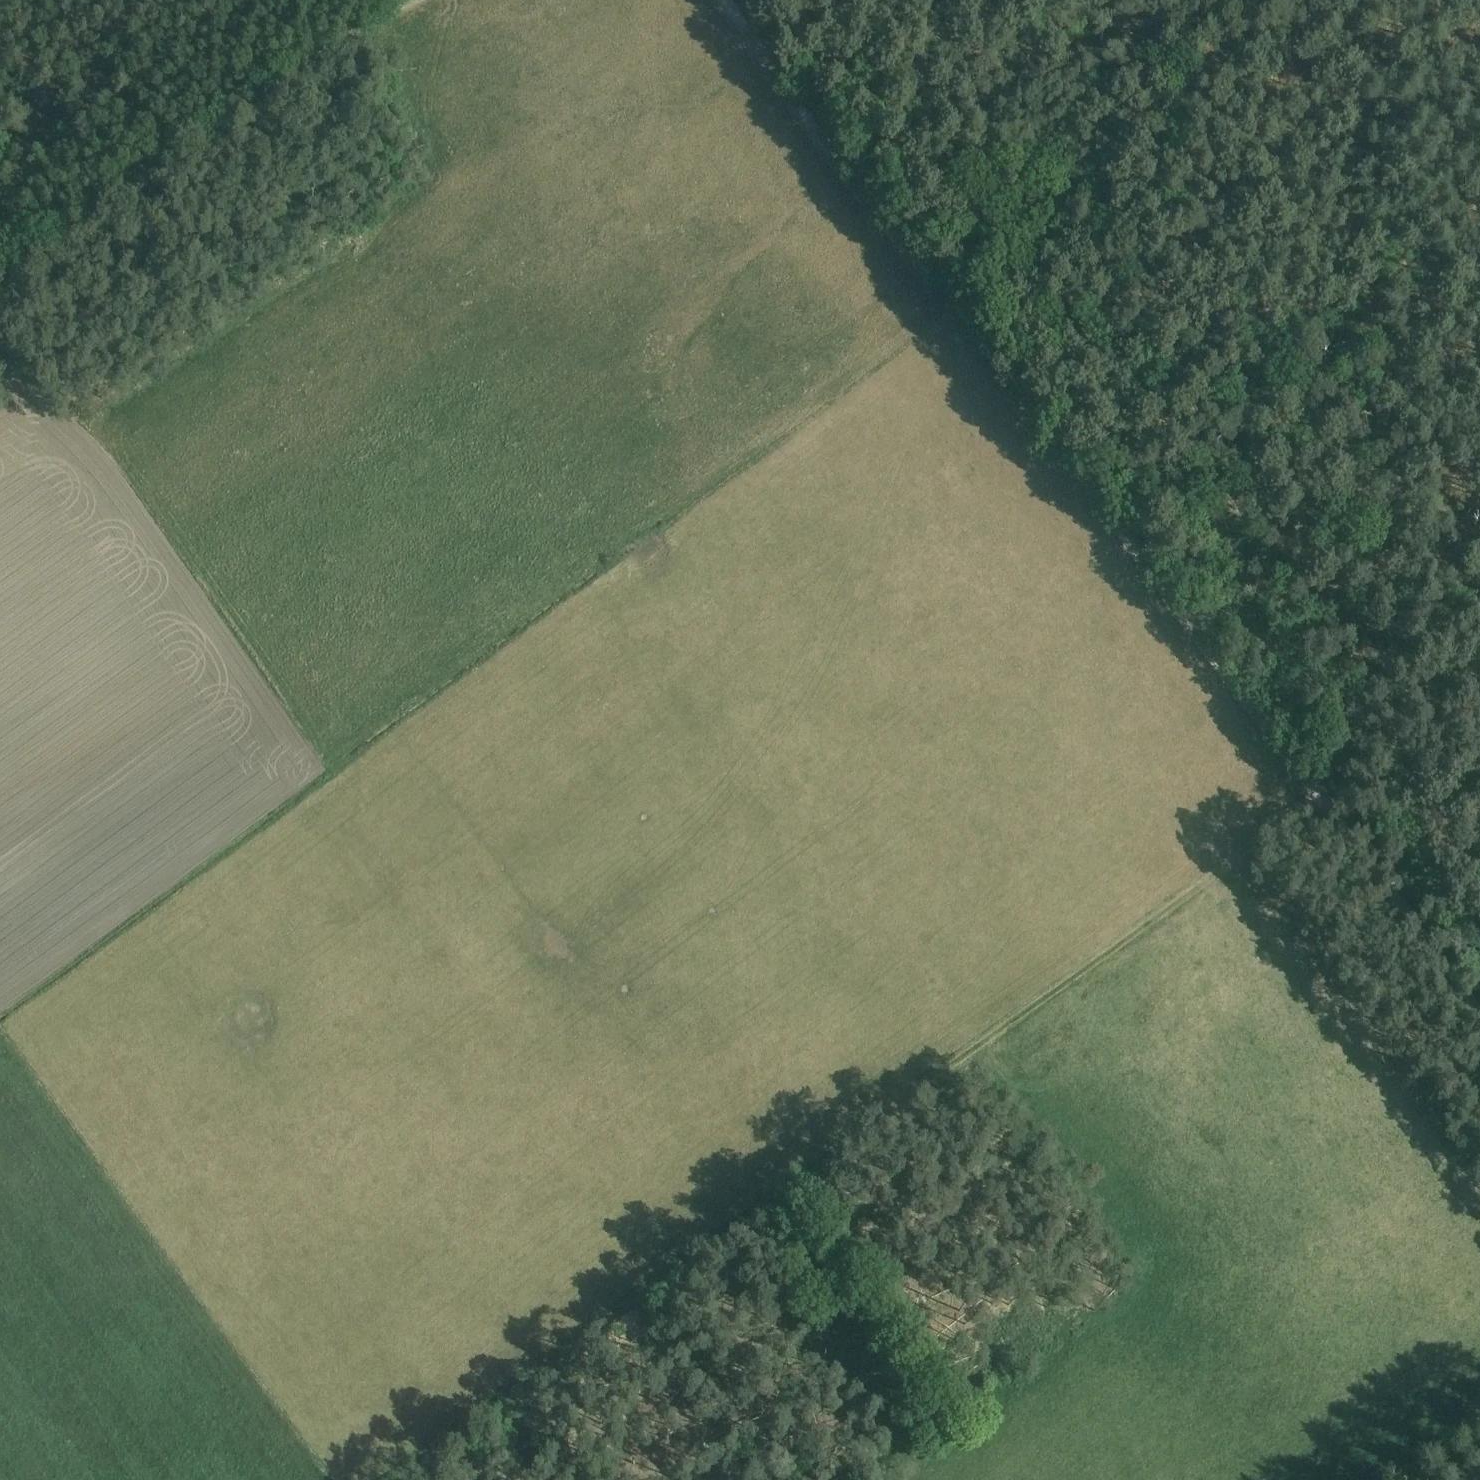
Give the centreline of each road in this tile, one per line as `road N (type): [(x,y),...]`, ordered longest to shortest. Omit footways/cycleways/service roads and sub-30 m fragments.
road 1 (track): [(397,1479),(1319,796)]
road 2 (track): [(1413,0),(1388,29),(1375,65),(1343,259)]

